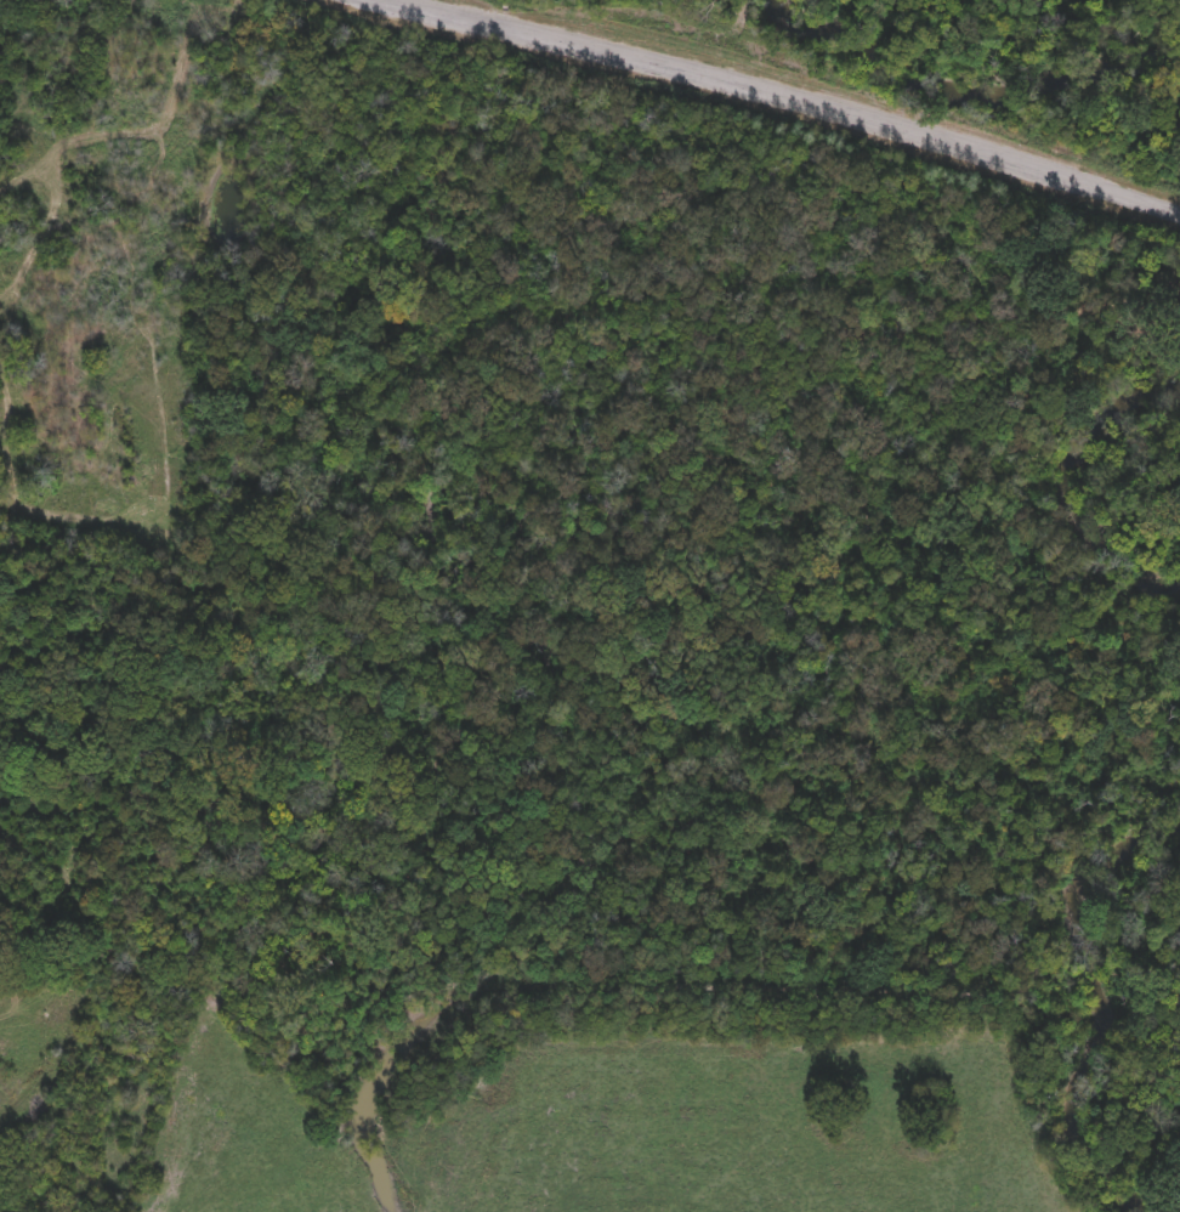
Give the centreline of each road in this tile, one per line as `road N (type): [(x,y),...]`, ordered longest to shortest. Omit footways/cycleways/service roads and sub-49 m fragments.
road 1 (residential): [(375,0),(849,108),(1179,212)]

